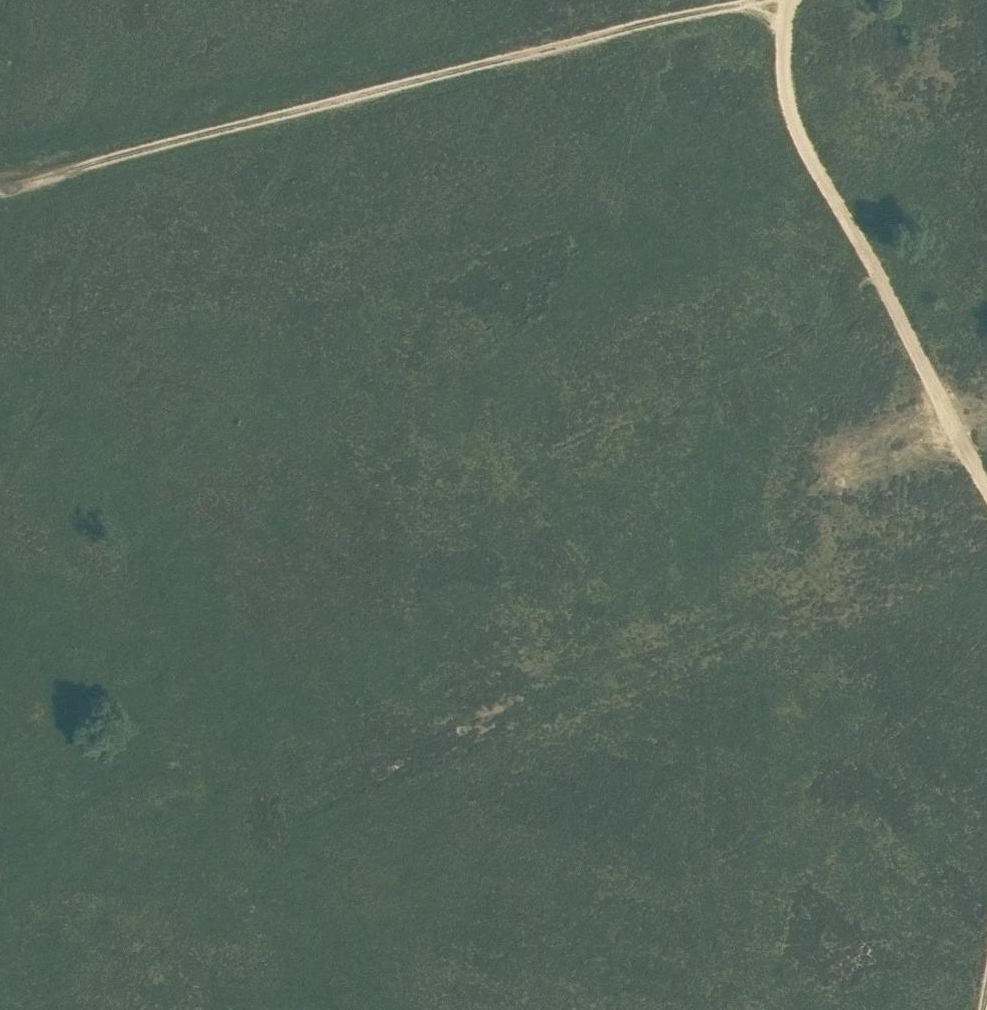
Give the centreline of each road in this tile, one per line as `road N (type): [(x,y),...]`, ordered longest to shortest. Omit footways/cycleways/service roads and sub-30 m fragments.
road 1 (track): [(751,0),(0,186)]
road 2 (track): [(788,0),(782,67),(793,125),(986,496)]

